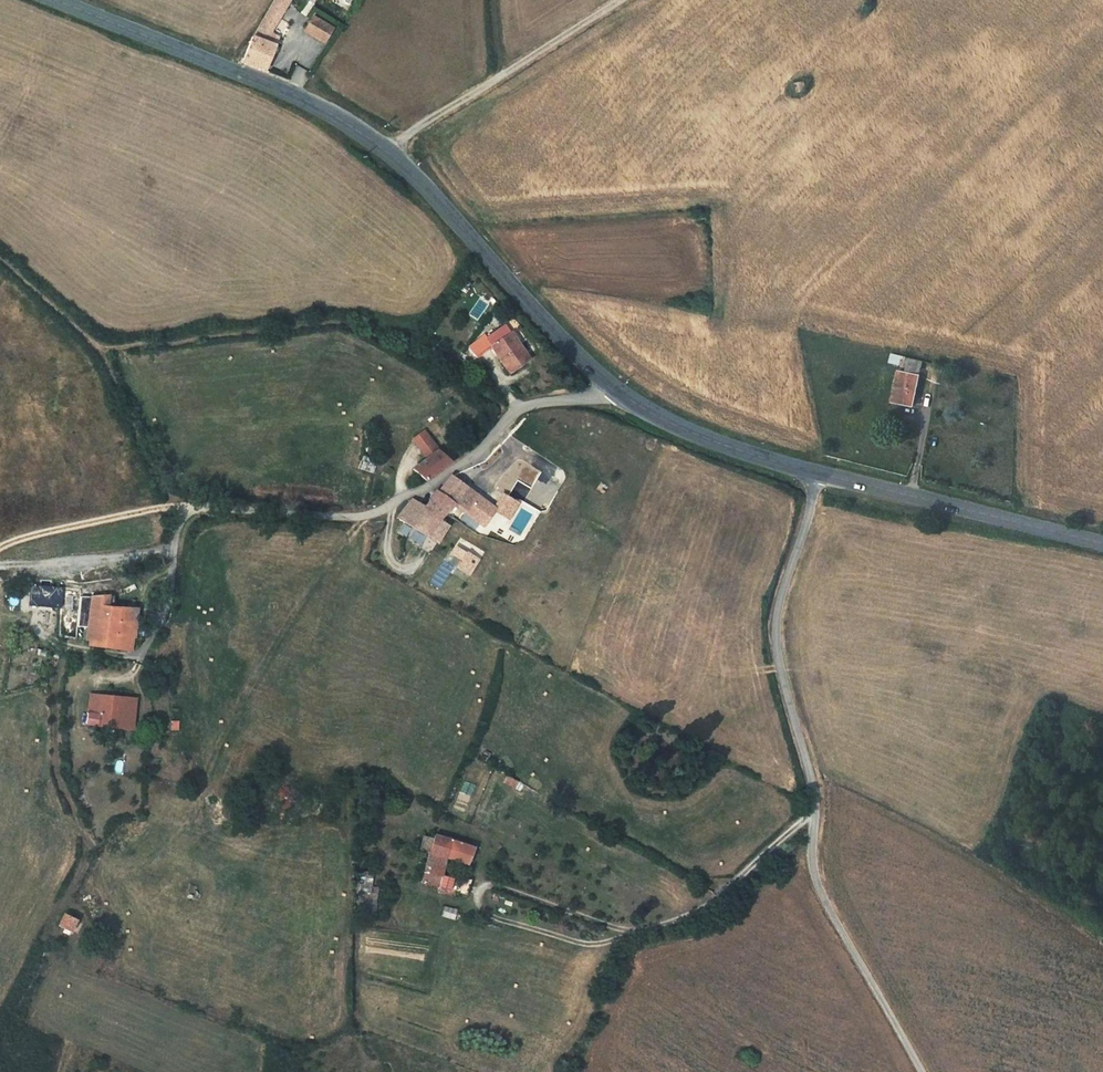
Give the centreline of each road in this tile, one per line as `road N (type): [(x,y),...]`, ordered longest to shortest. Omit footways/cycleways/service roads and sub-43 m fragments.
road 1 (tertiary): [(611,387),(396,161),(319,110),(50,0)]
road 2 (unclassified): [(817,474),(779,601),(776,652),(812,781),(810,849),(817,884),(922,1071)]
road 3 (unclassified): [(611,387),(603,396),(514,408),(484,448),(366,516),(192,511),(178,532),(169,601),(140,657)]
road 4 (tertiary): [(1102,545),(817,474)]
road 5 (track): [(377,148),(622,0)]
road 6 (tertiary): [(817,474),(709,443),(611,387)]
road 7 (track): [(638,931),(708,906),(814,810)]

